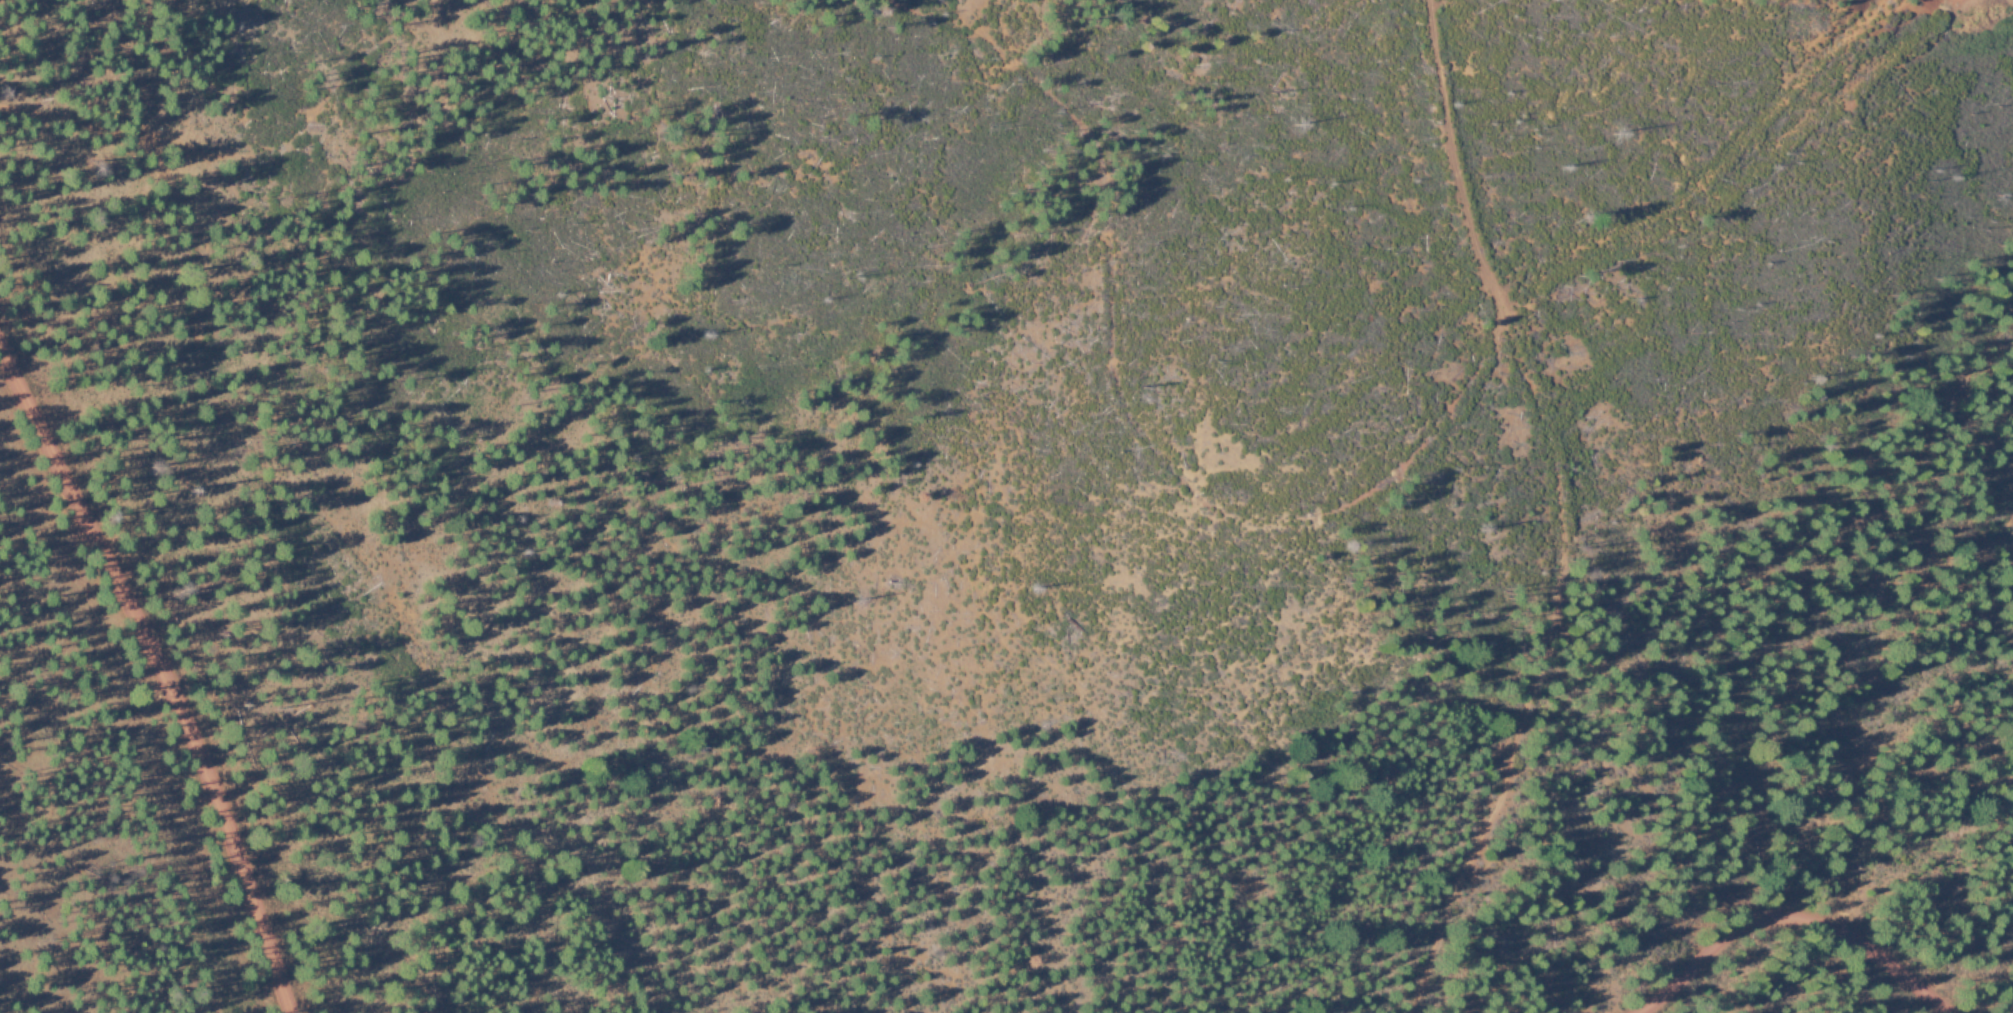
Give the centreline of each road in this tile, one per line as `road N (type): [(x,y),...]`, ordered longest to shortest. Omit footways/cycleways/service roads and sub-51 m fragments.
road 1 (residential): [(288,1012),(215,806),(145,643),(0,345)]
road 2 (track): [(1633,1012),(1705,951),(1767,919),(1799,919),(1847,939),(1941,1012)]

